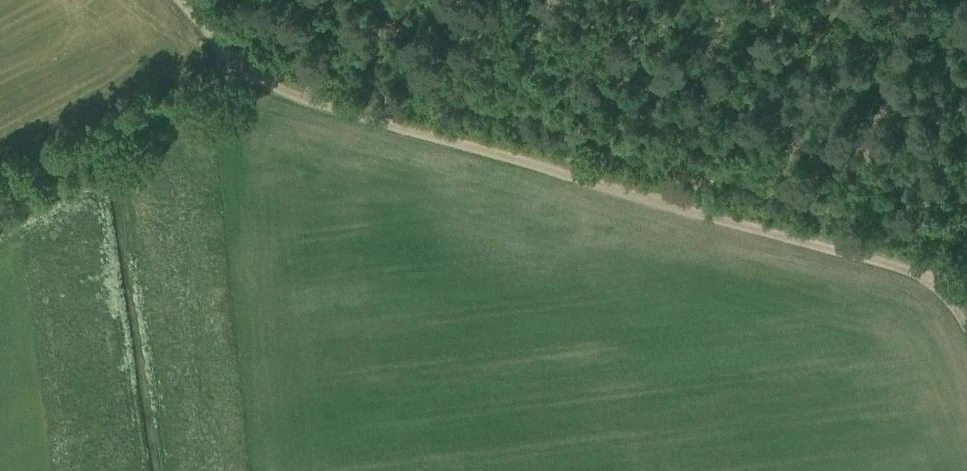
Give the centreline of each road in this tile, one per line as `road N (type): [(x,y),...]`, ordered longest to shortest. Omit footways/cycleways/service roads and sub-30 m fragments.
road 1 (track): [(241,65),(274,85),(652,201),(958,283)]
road 2 (track): [(0,202),(215,96),(241,65)]

